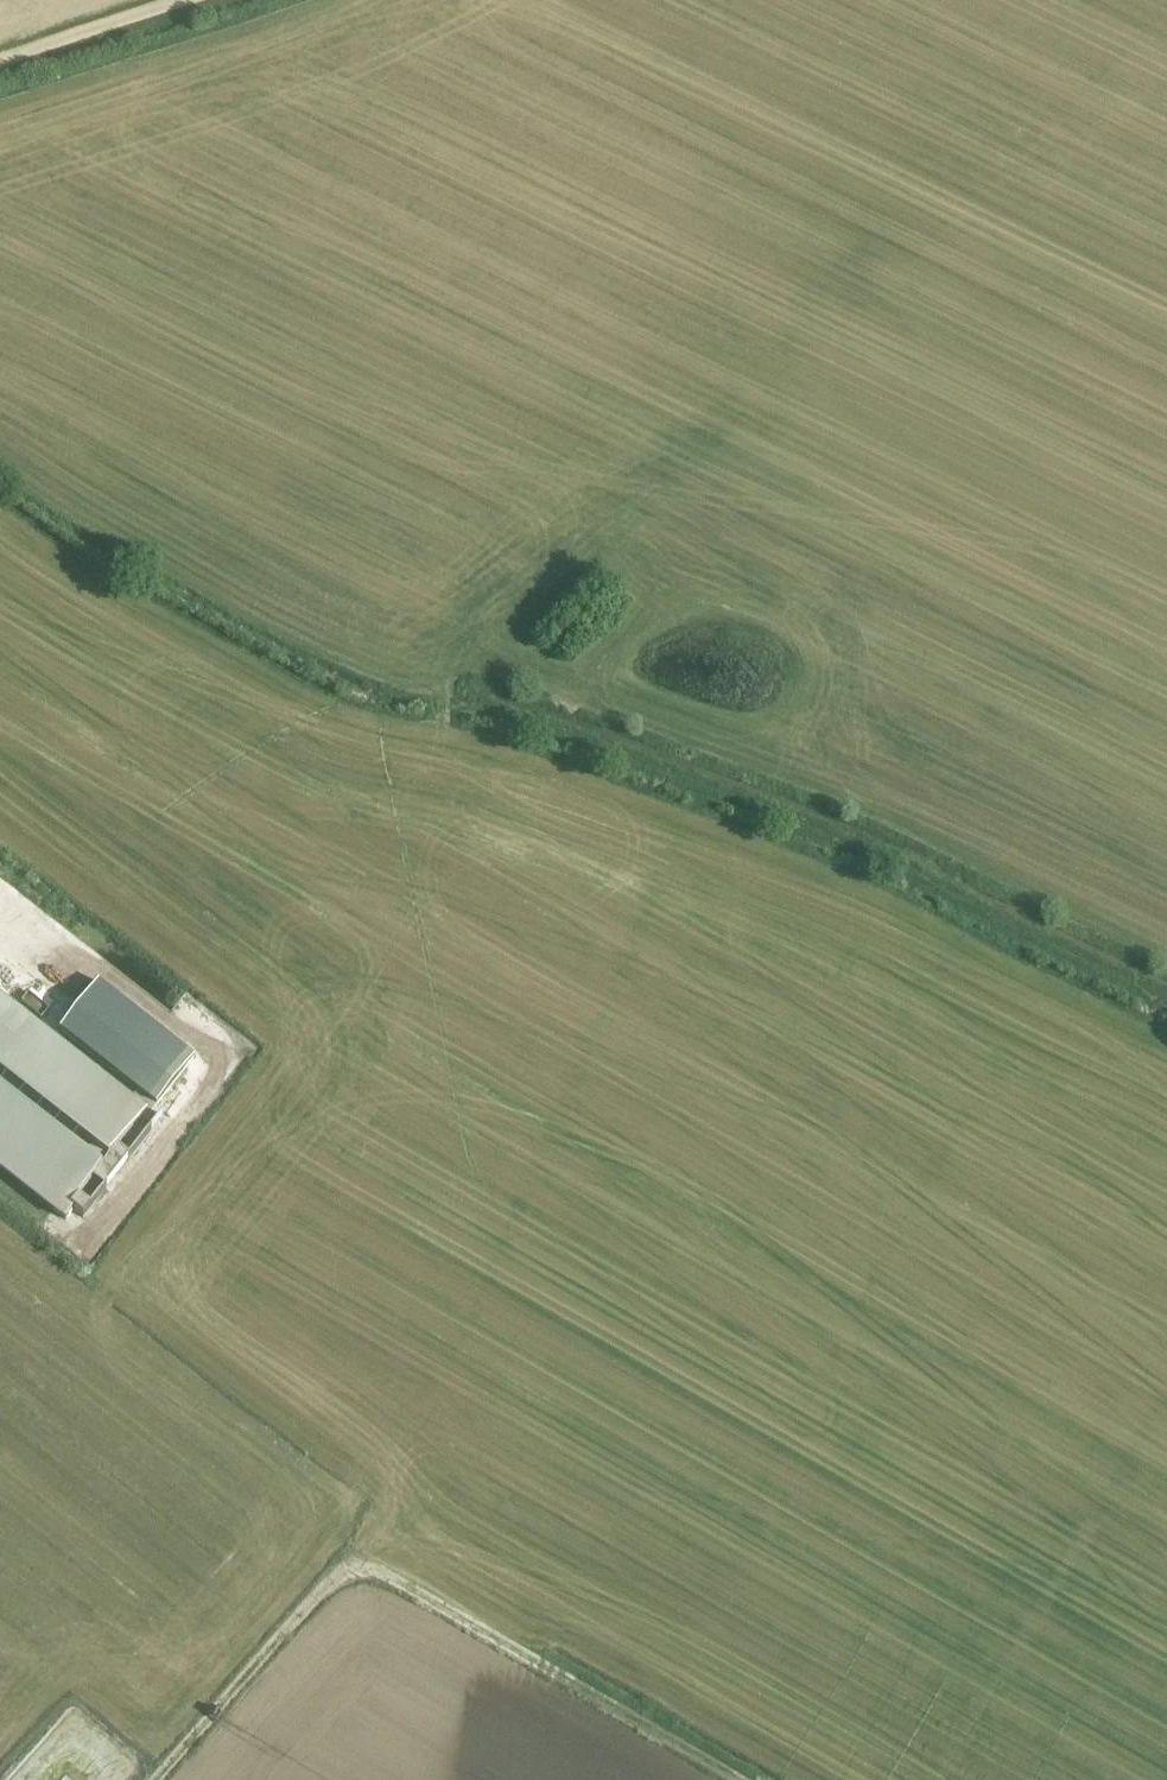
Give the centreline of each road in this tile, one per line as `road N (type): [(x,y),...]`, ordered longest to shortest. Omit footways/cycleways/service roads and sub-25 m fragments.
road 1 (track): [(150,1779),(359,1554),(745,1779)]
road 2 (unclassified): [(181,0),(0,59)]

